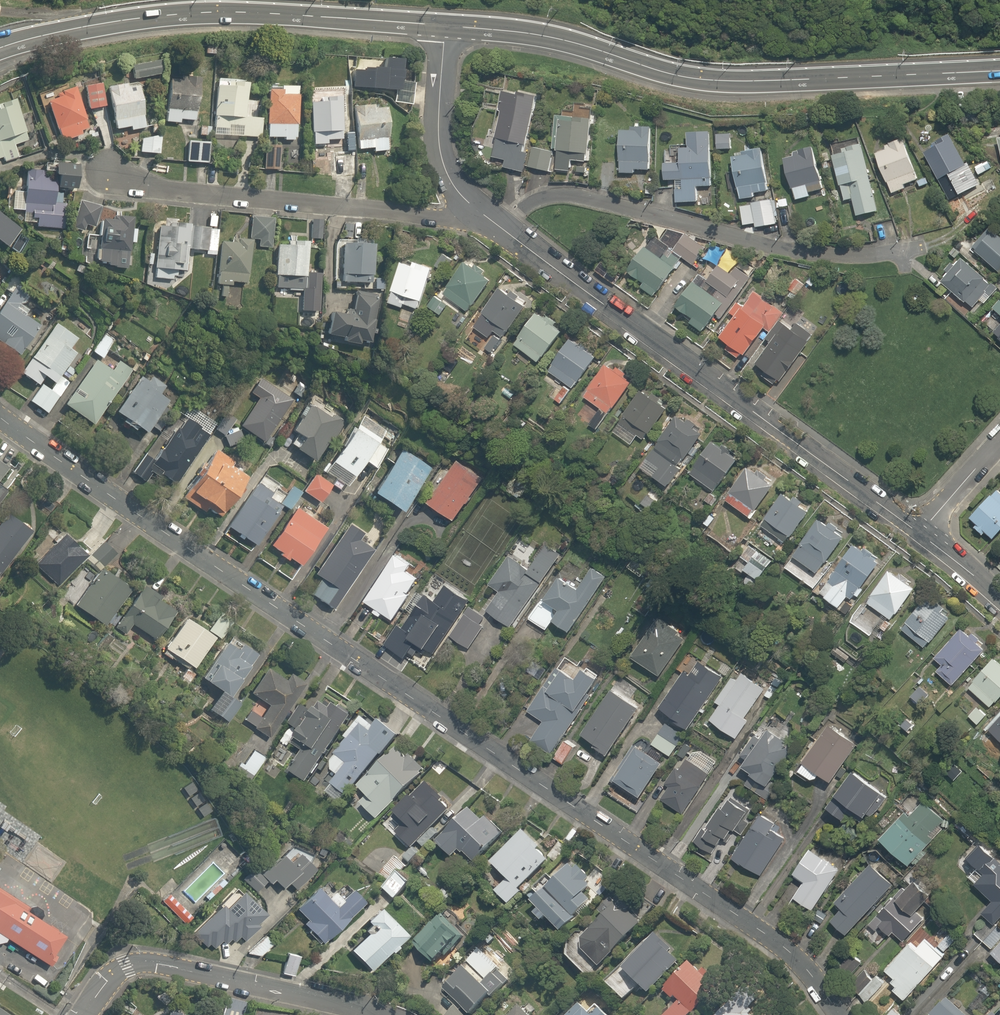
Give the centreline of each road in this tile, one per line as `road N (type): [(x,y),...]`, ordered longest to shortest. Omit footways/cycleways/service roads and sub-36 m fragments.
road 1 (residential): [(841,1014),(769,937),(0,414)]
road 2 (secondary): [(999,71),(702,79),(538,35),(447,26)]
road 3 (residential): [(923,530),(497,223)]
road 4 (secondary): [(447,26),(184,14),(0,48)]
road 5 (residential): [(497,223),(537,201),(571,196),(788,249),(921,249)]
road 6 (residential): [(497,223),(100,176)]
road 7 (residential): [(393,1014),(140,961),(109,977),(79,1014)]
road 8 (residential): [(497,223),(447,171),(439,148),(447,26)]

